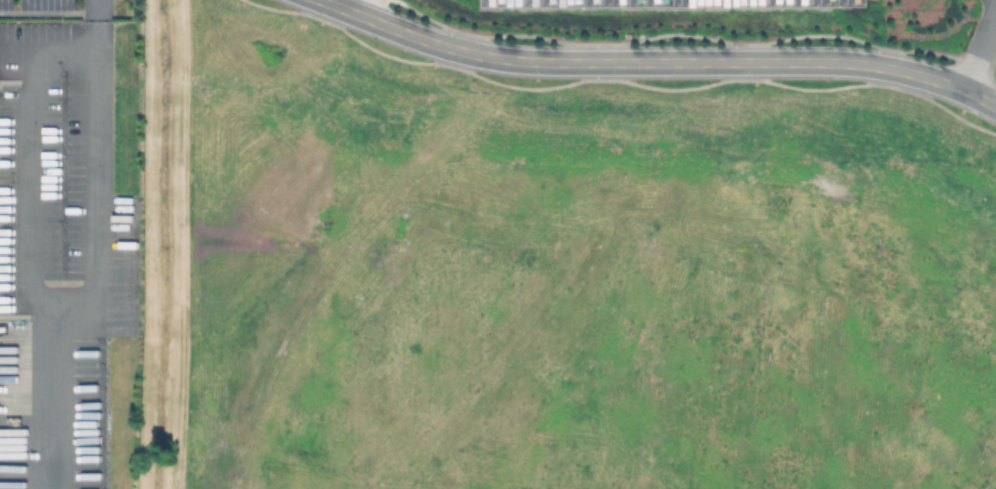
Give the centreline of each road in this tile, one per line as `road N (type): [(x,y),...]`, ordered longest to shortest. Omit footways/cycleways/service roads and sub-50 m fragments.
road 1 (tertiary): [(319,0),(488,57),(845,63),(917,75),(995,108)]

